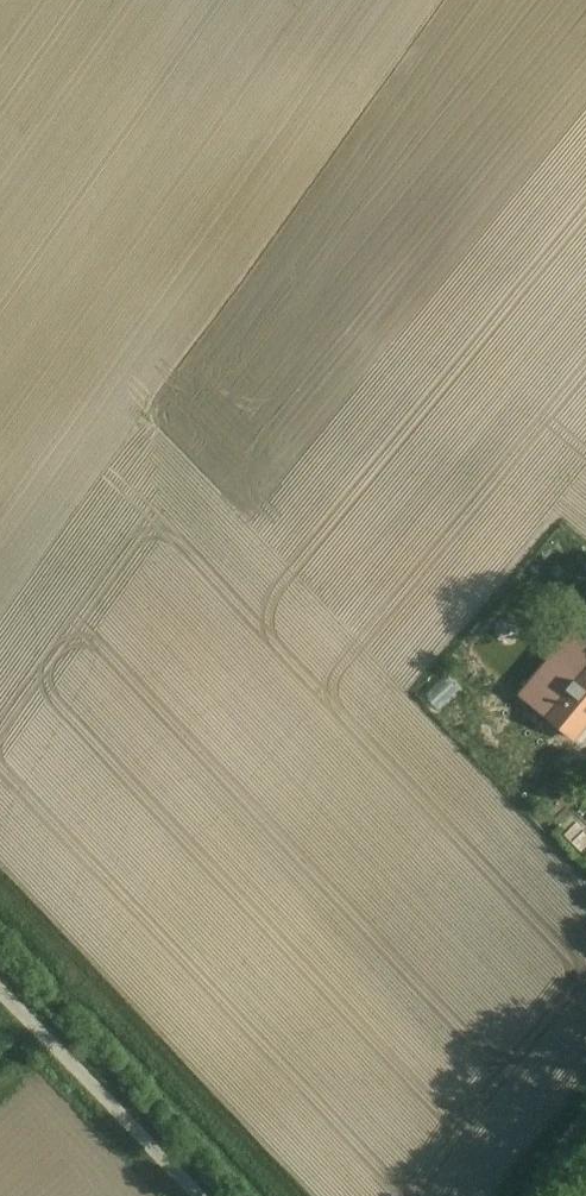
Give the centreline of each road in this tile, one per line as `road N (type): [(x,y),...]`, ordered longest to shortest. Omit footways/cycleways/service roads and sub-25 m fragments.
road 1 (track): [(211,1195),(0,974)]

